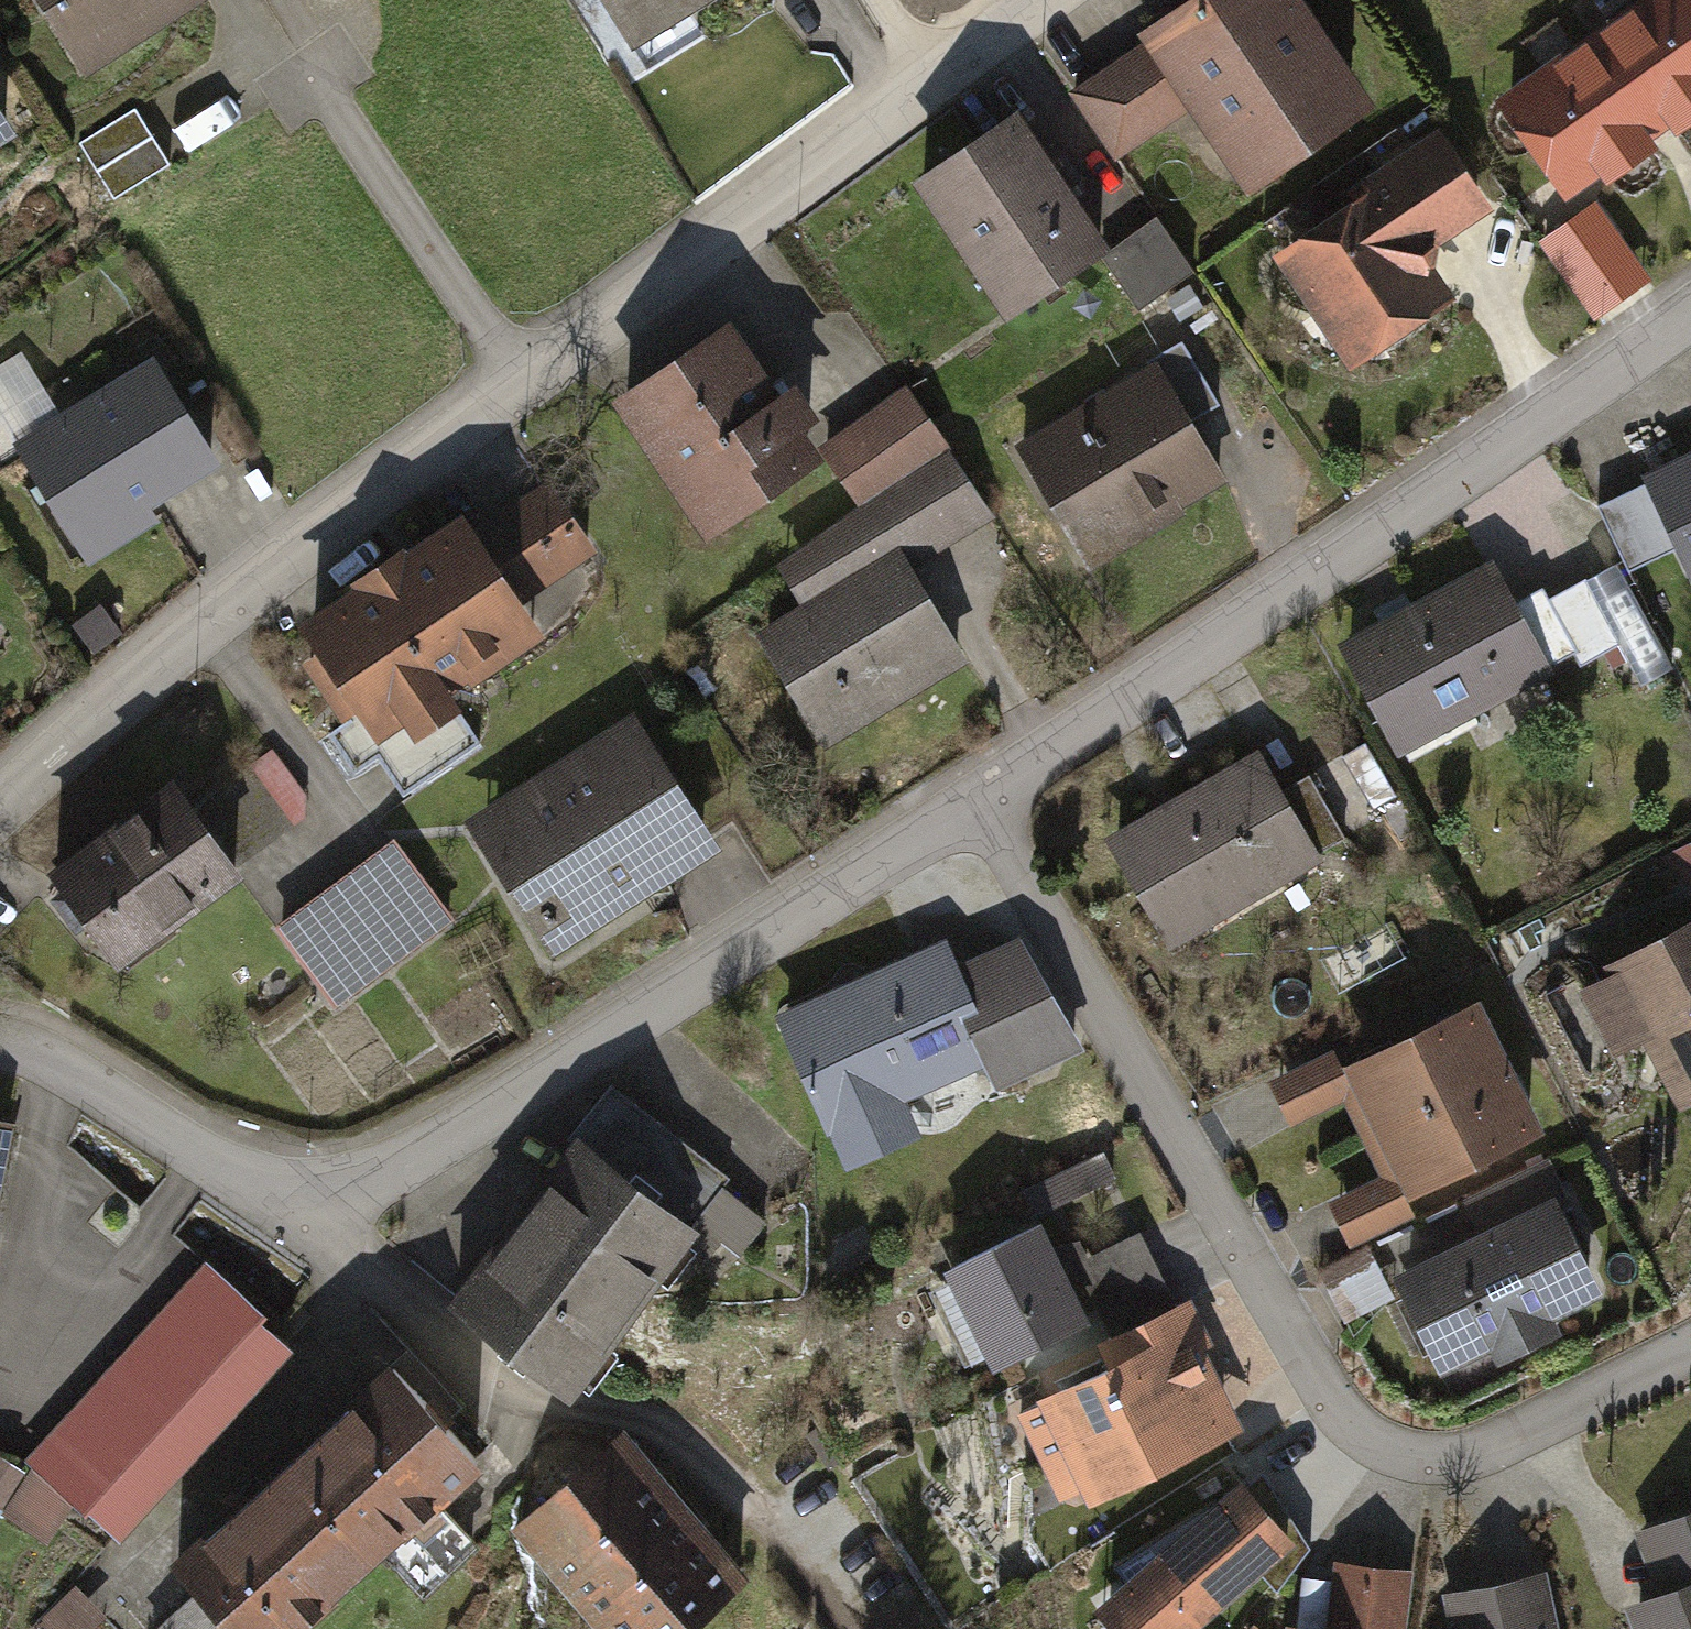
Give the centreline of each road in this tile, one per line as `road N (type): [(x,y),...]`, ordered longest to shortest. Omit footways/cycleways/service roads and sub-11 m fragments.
road 1 (residential): [(0,824),(215,637),(1033,0)]
road 2 (residential): [(984,802),(306,1225),(0,1035)]
road 3 (residential): [(1690,1348),(1430,1471),(1349,1430),(984,802)]
road 4 (residential): [(984,802),(1690,306)]

